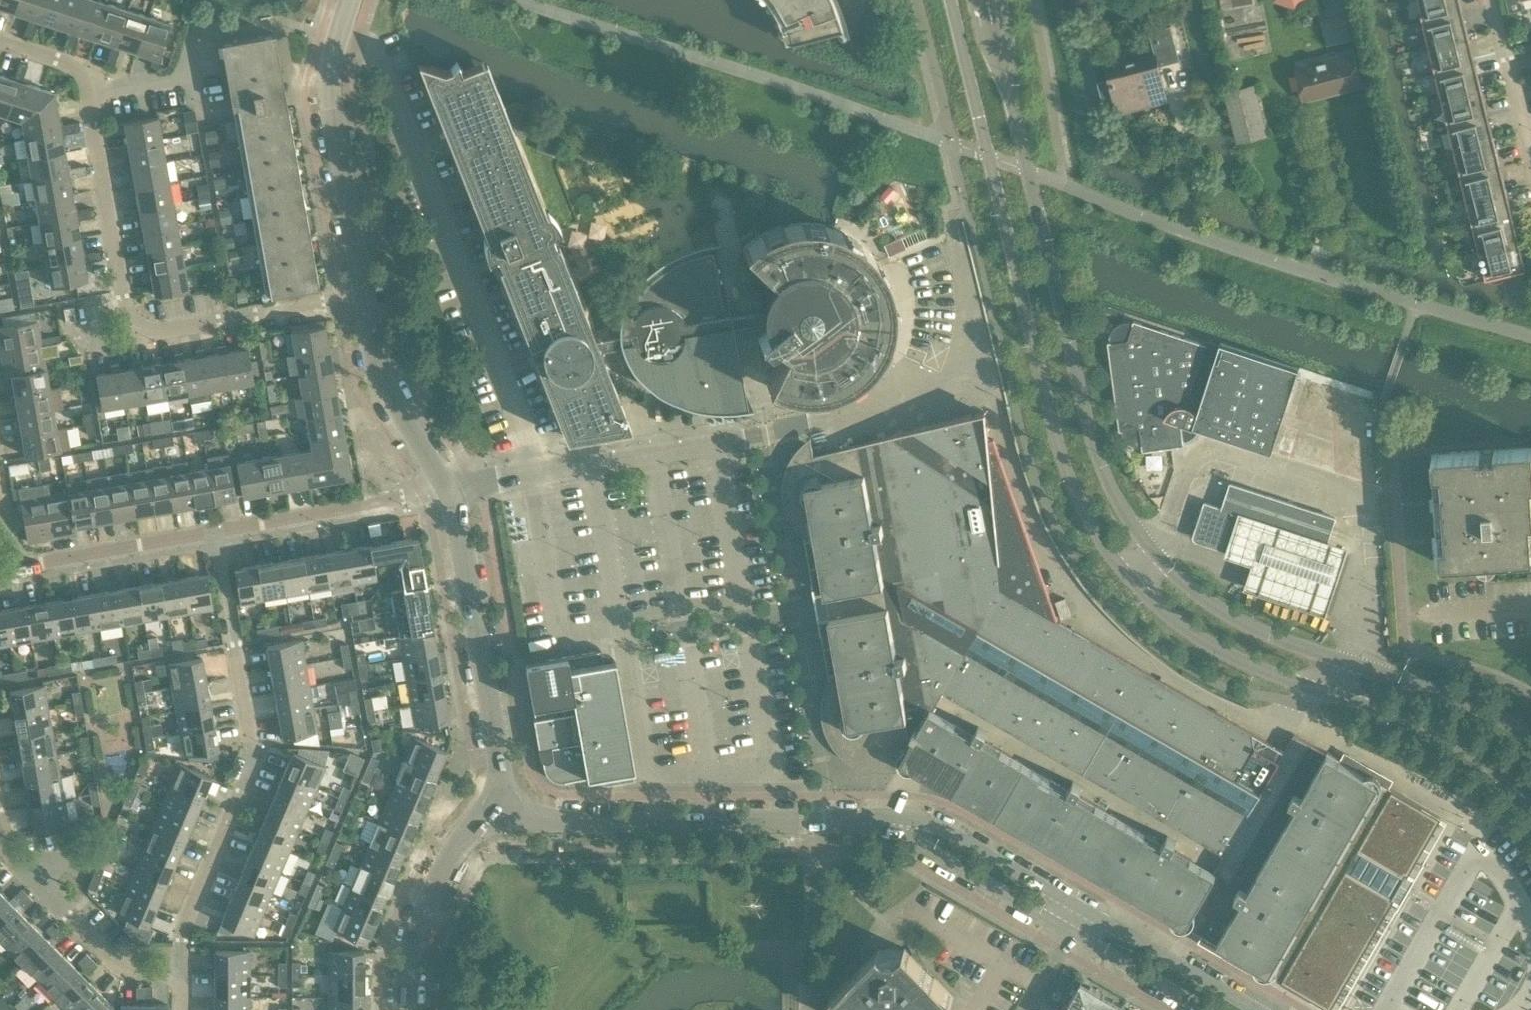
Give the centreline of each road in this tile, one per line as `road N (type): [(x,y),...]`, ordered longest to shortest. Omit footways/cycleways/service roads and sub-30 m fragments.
road 1 (secondary): [(988,156),(1059,444),(1088,516),(1130,577),(1216,647),(1450,737),(1530,795)]
road 2 (secondary): [(1530,736),(1488,712),(1262,631),(1214,605),(1154,550),(1130,520),(1095,445),(1028,171)]
road 3 (tertiary): [(503,808),(556,820),(896,825),(1079,923)]
road 4 (unclassified): [(1530,338),(1319,275),(1028,171)]
road 5 (residential): [(183,970),(183,930),(254,763),(217,538)]
road 6 (residential): [(503,808),(446,491)]
road 7 (residential): [(364,297),(331,69),(351,0)]
road 8 (residential): [(715,444),(914,401),(982,373)]
road 9 (unclassified): [(446,491),(715,444)]
road 10 (residential): [(125,331),(364,297)]
road 11 (residential): [(183,970),(126,972),(0,839)]
road 12 (residential): [(87,95),(125,331)]
road 13 (residential): [(217,538),(446,491)]
road 14 (tertiary): [(405,1009),(404,961),(437,884),(461,845),(503,808)]
road 15 (residential): [(446,491),(385,387),(364,297)]
road 16 (residential): [(16,571),(217,538)]
road 17 (secondary): [(1028,171),(985,0)]
road 18 (tertiary): [(1079,923),(1229,1009)]
road 19 (secondary): [(950,0),(988,156)]
road 20 (residential): [(1530,154),(1494,0)]
road 21 (unclassified): [(982,373),(957,249)]

